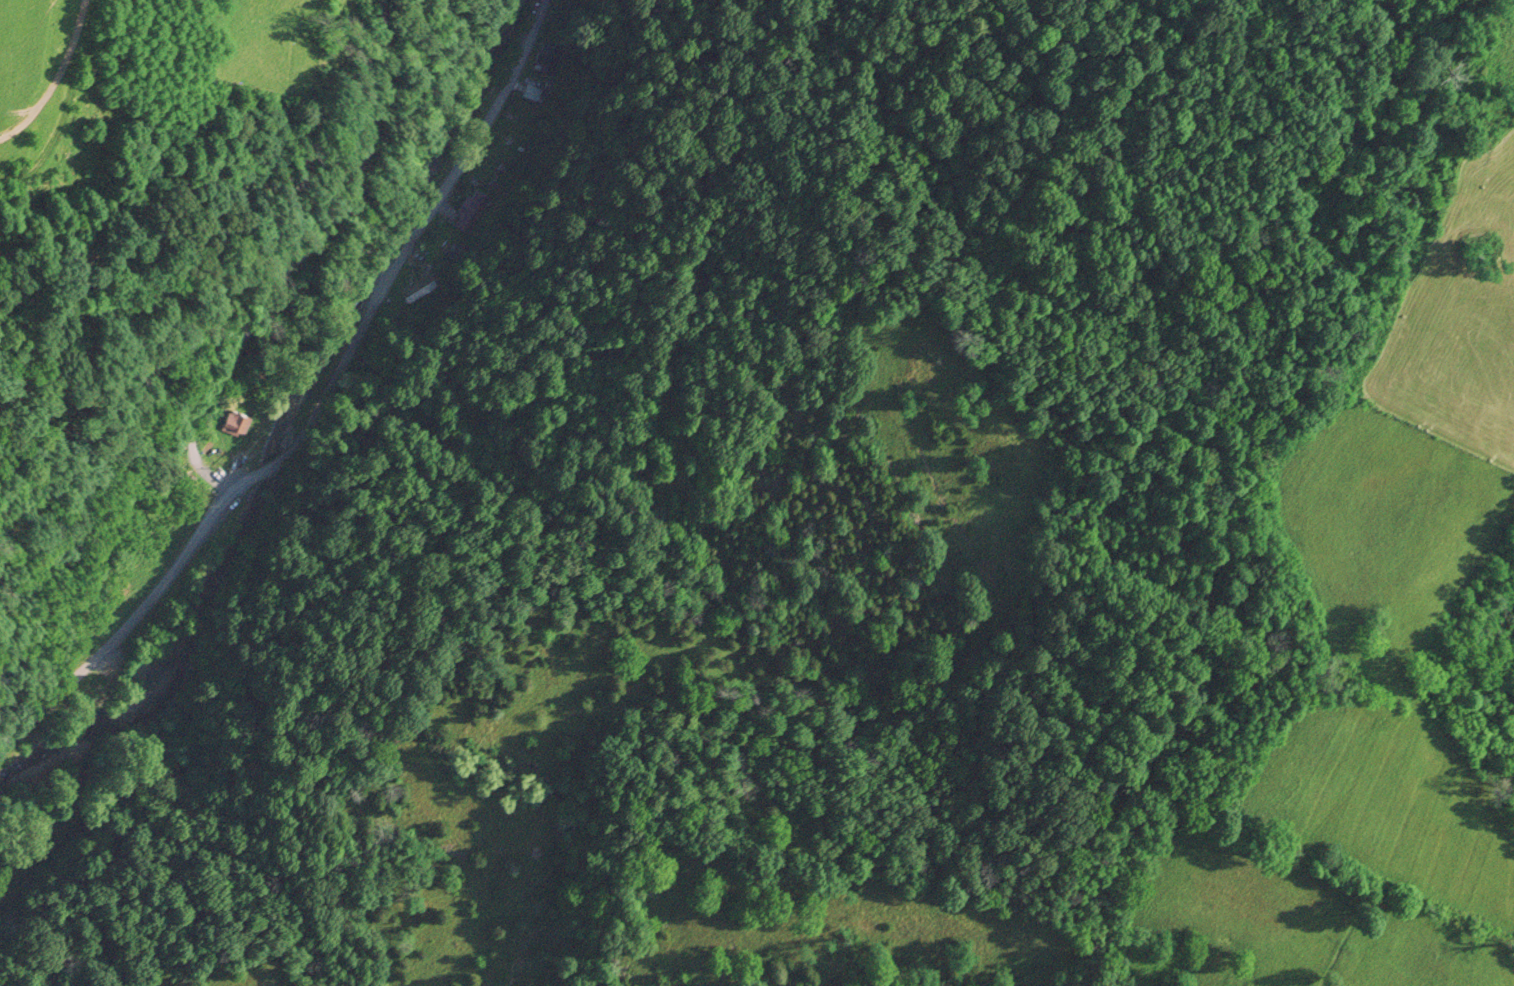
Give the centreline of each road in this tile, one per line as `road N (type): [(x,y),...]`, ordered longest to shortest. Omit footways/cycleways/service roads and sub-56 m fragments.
road 1 (residential): [(288,457),(499,102),(546,0)]
road 2 (residential): [(0,750),(115,641),(231,493),(271,469)]

